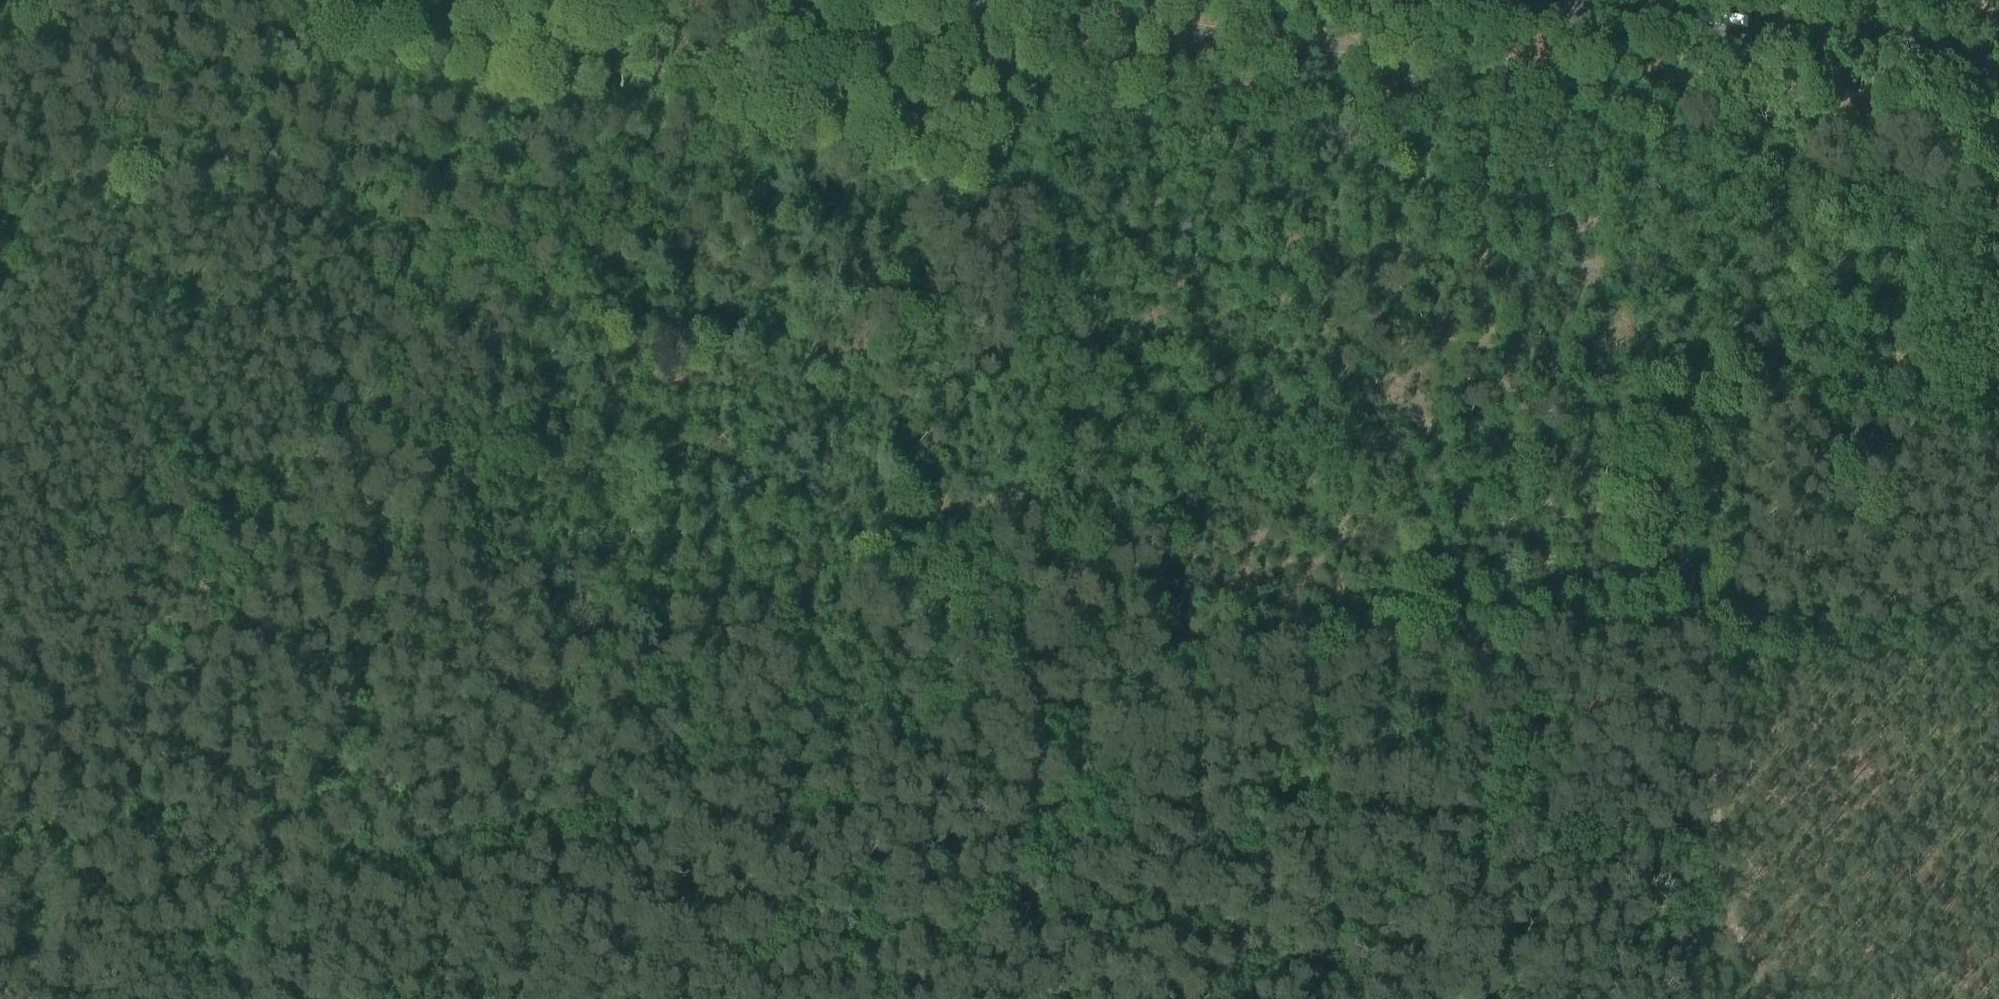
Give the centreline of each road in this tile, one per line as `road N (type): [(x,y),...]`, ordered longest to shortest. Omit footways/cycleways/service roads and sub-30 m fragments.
road 1 (track): [(1713,635),(1468,652),(1225,648),(1190,622),(1073,484),(1026,469),(996,476),(876,566),(780,589),(656,638),(589,637),(502,533),(391,419),(372,412),(254,474),(144,513),(0,615)]
road 2 (primary): [(1501,0),(1998,68)]
road 3 (track): [(1713,635),(1729,707),(1706,828),(1771,998)]
road 4 (track): [(1998,631),(1713,635)]

